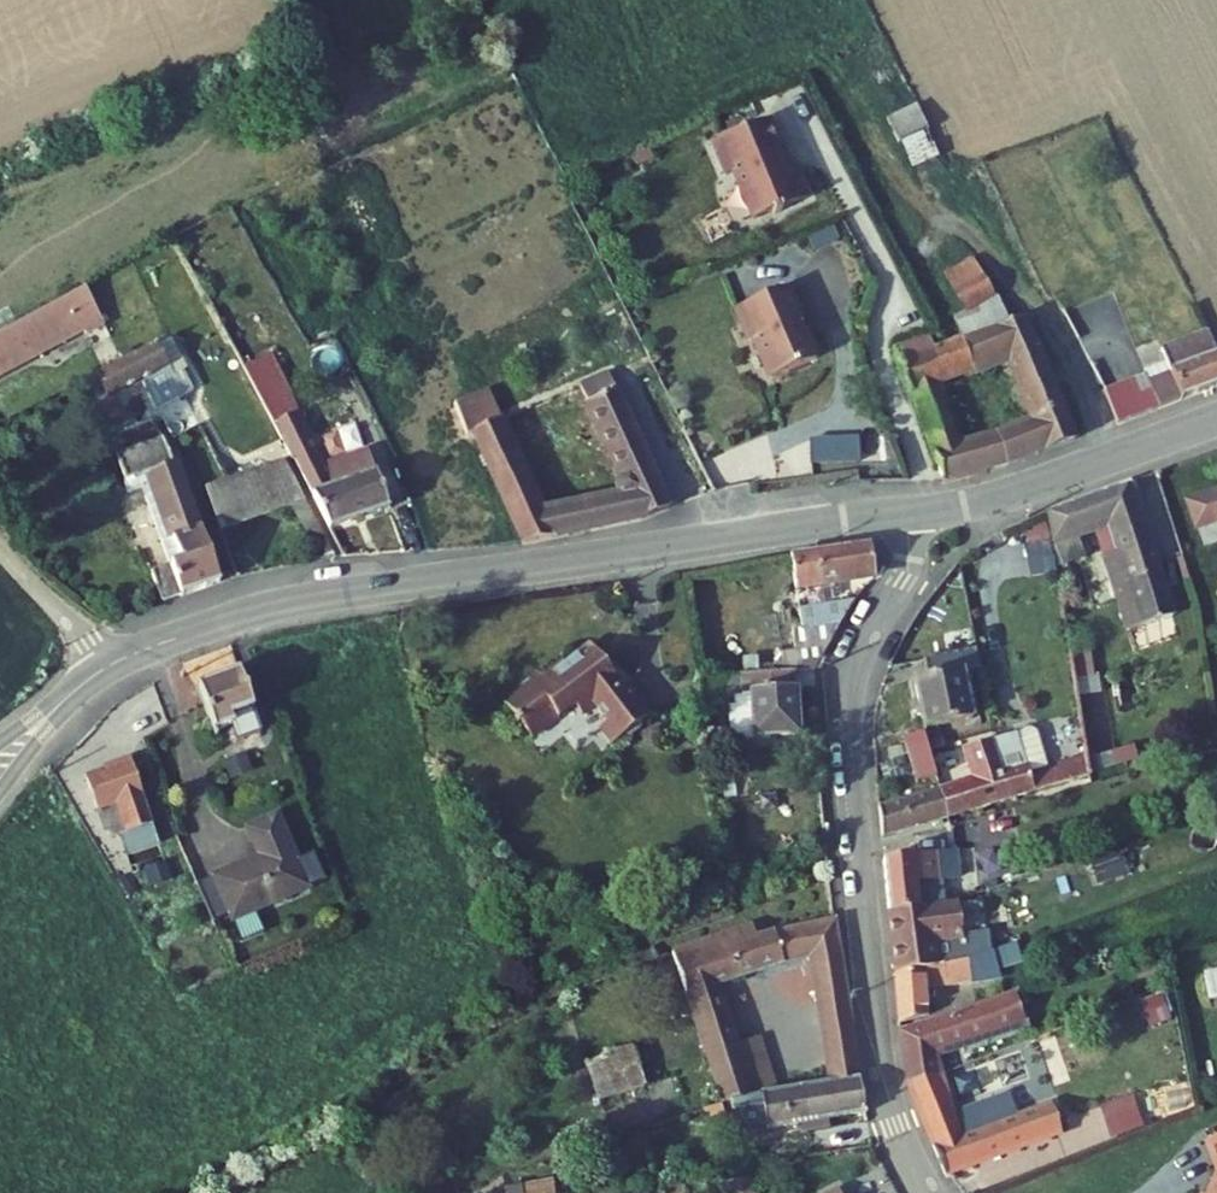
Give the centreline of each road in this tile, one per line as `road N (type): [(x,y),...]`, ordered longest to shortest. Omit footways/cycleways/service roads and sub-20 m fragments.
road 1 (tertiary): [(111,666),(182,634),(293,601),(910,515)]
road 2 (residential): [(910,515),(903,581),(851,684),(848,762),(882,1070),(899,1141),(928,1192)]
road 3 (tertiary): [(910,515),(985,502),(1216,421)]
road 4 (unclassified): [(111,666),(0,542)]
road 5 (tertiary): [(0,763),(111,666)]

